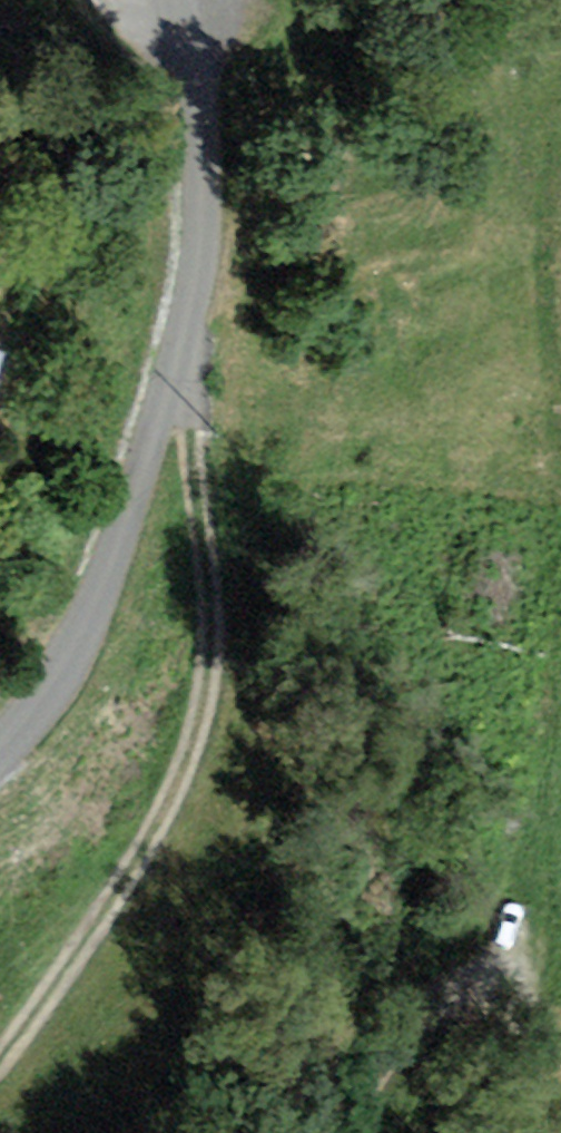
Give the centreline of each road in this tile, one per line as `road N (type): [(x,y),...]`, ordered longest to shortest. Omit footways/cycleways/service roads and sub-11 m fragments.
road 1 (unclassified): [(168,0),(205,148),(202,247),(180,384),(105,606),(54,699),(0,750)]
road 2 (track): [(180,384),(223,562),(212,682),(177,788),(122,892),(0,1060)]
road 3 (track): [(354,1132),(452,972),(485,965),(523,984),(539,1012),(535,1132)]

